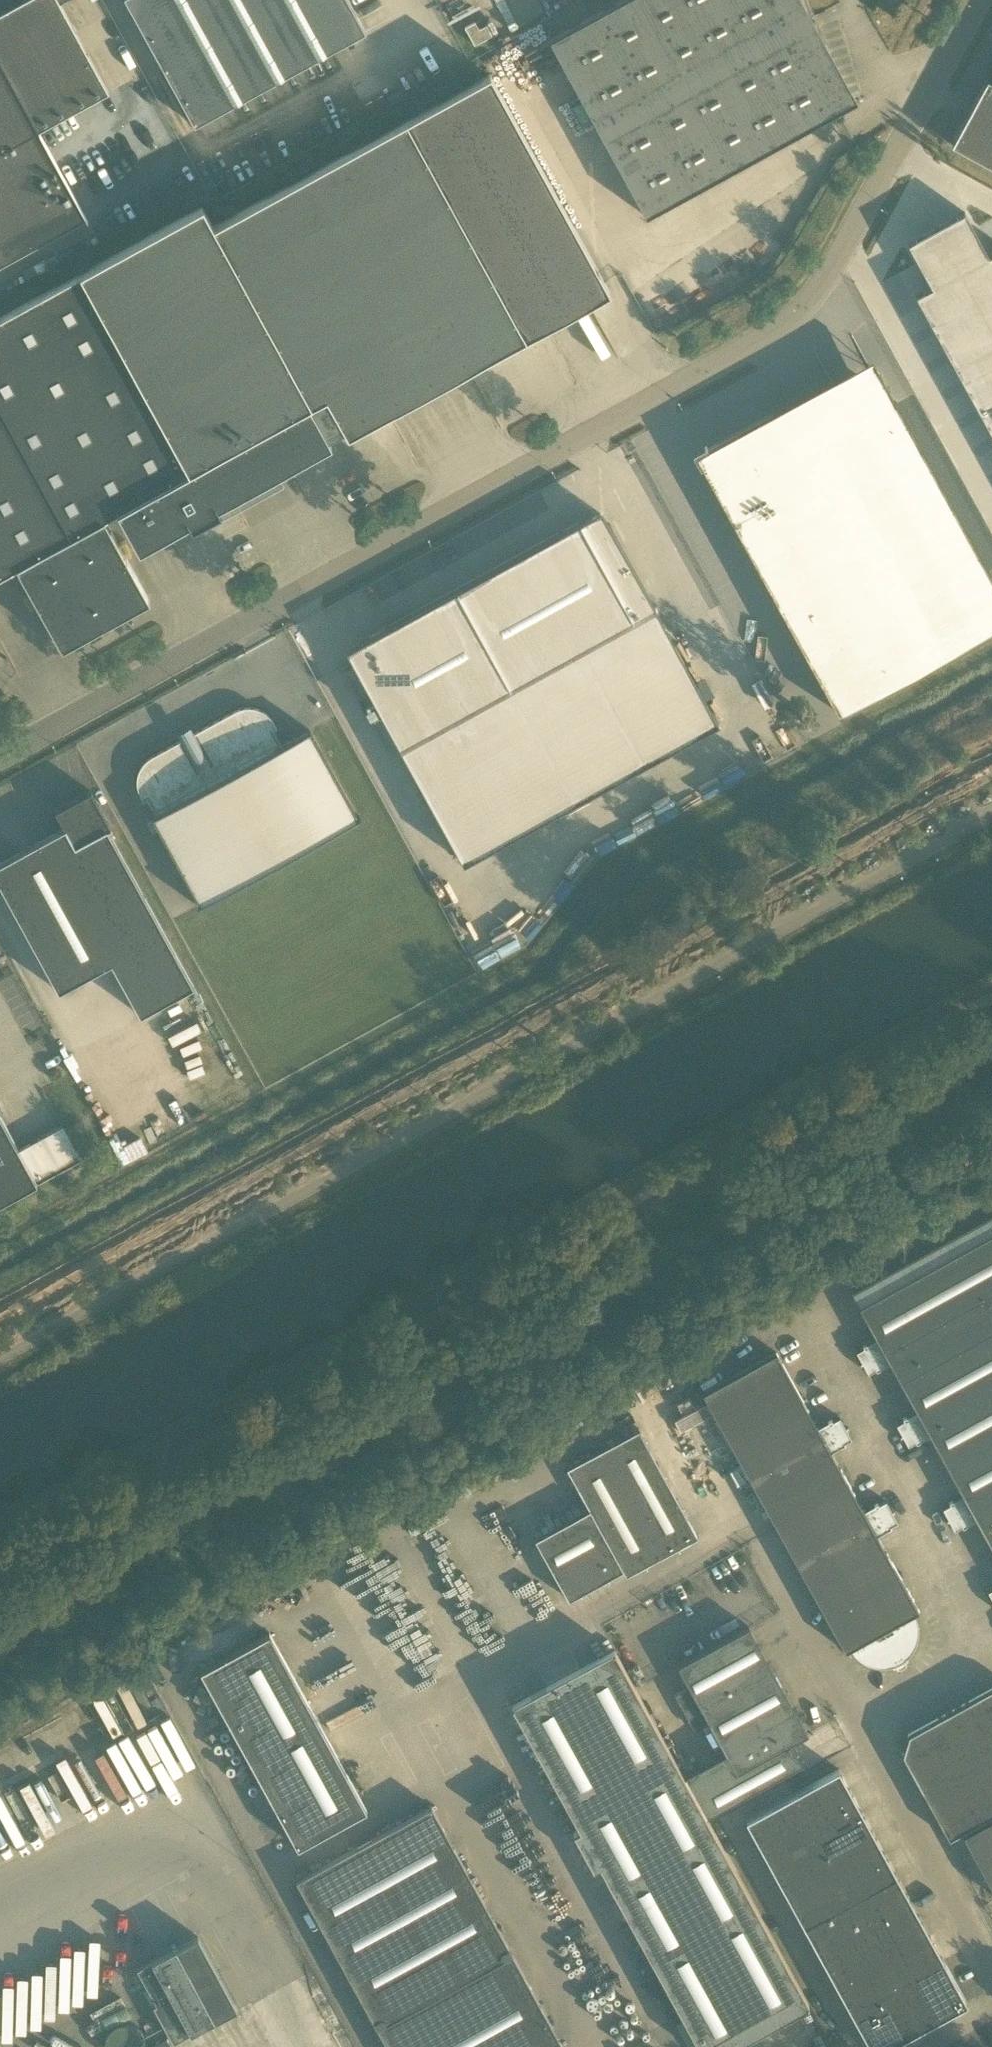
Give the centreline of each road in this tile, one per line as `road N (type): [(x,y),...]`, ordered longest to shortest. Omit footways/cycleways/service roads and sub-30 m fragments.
road 1 (unclassified): [(985,0),(846,273),(807,321),(286,611),(0,756)]
road 2 (unclassified): [(0,1352),(991,807)]
road 3 (track): [(0,1564),(676,1184),(991,1021)]
road 4 (unclassified): [(987,1648),(815,1340)]
road 5 (unclassified): [(991,1964),(854,1715)]
road 6 (unclassified): [(854,1715),(769,1562)]
road 7 (unclassified): [(987,1648),(854,1715)]

